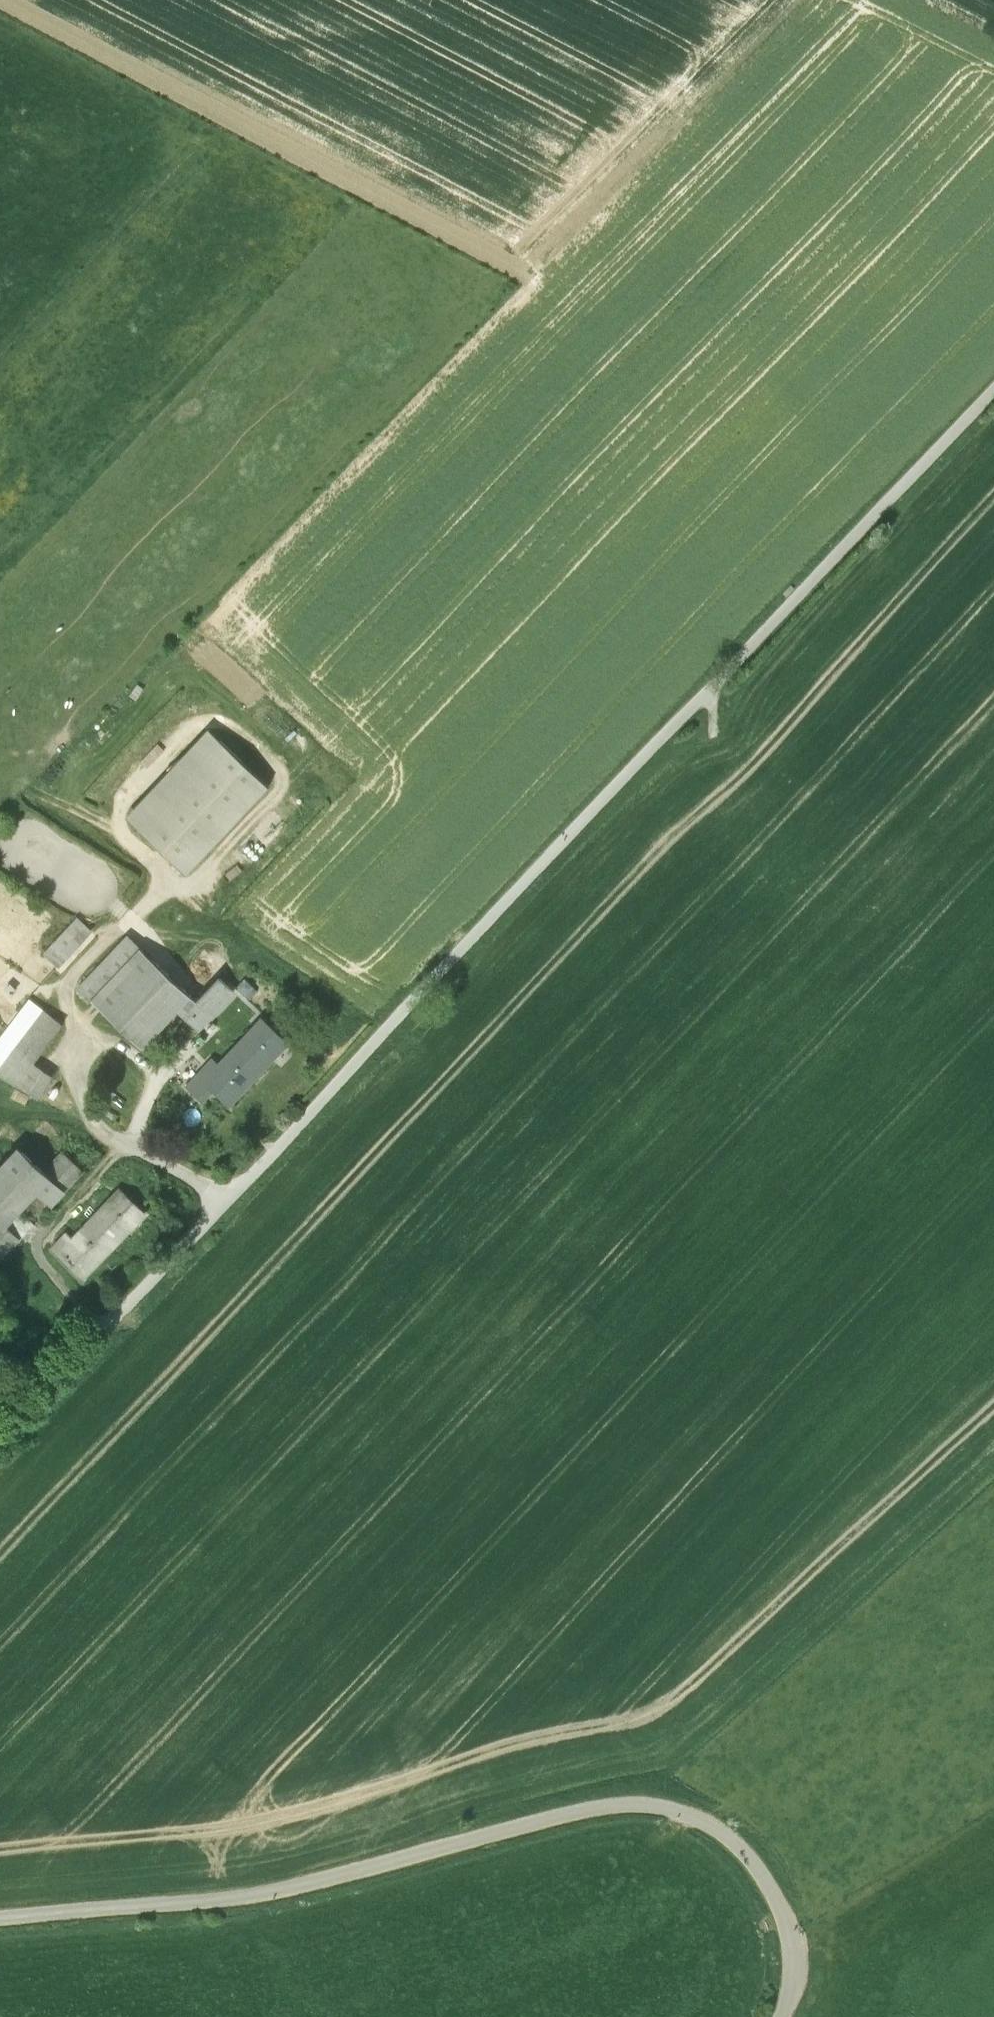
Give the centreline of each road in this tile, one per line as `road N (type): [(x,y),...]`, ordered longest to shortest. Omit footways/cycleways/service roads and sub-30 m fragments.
road 1 (unclassified): [(993,389),(0,1441)]
road 2 (unclassified): [(781,2016),(790,1954),(772,1889),(749,1851),(718,1829),(659,1806),(583,1809),(222,1900),(0,1918)]

